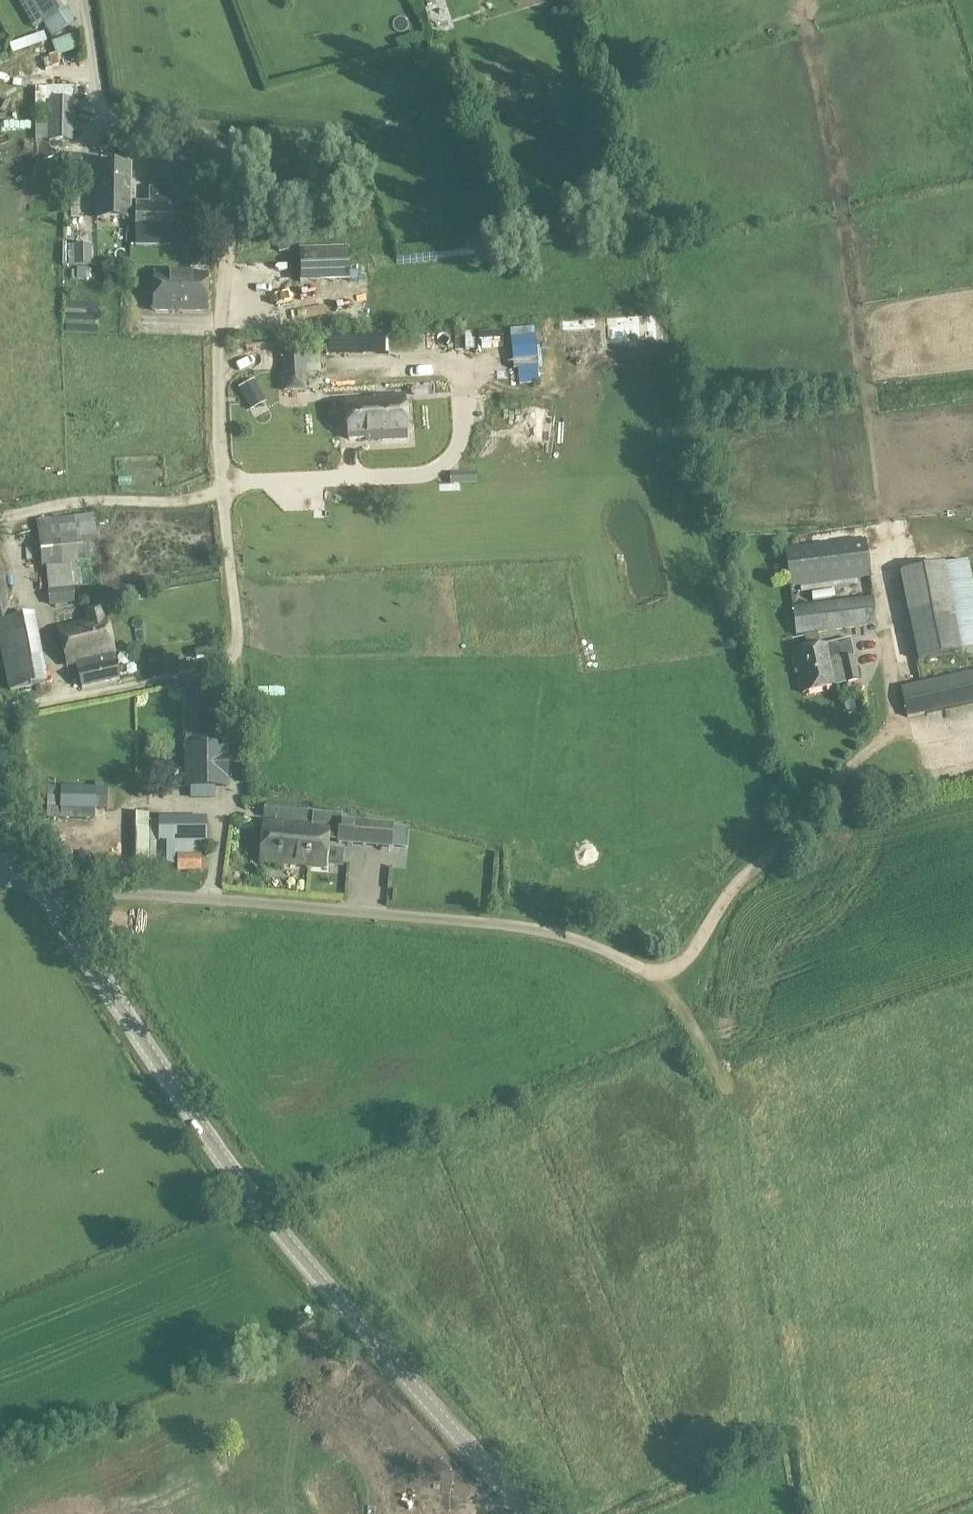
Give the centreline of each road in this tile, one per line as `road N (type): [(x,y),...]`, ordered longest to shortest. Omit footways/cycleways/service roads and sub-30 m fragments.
road 1 (unclassified): [(0,709),(203,670),(233,654),(238,633),(218,419),(236,171),(223,143),(190,126),(98,115),(81,0)]
road 2 (tertiary): [(525,1513),(319,1284),(228,1166),(31,866)]

